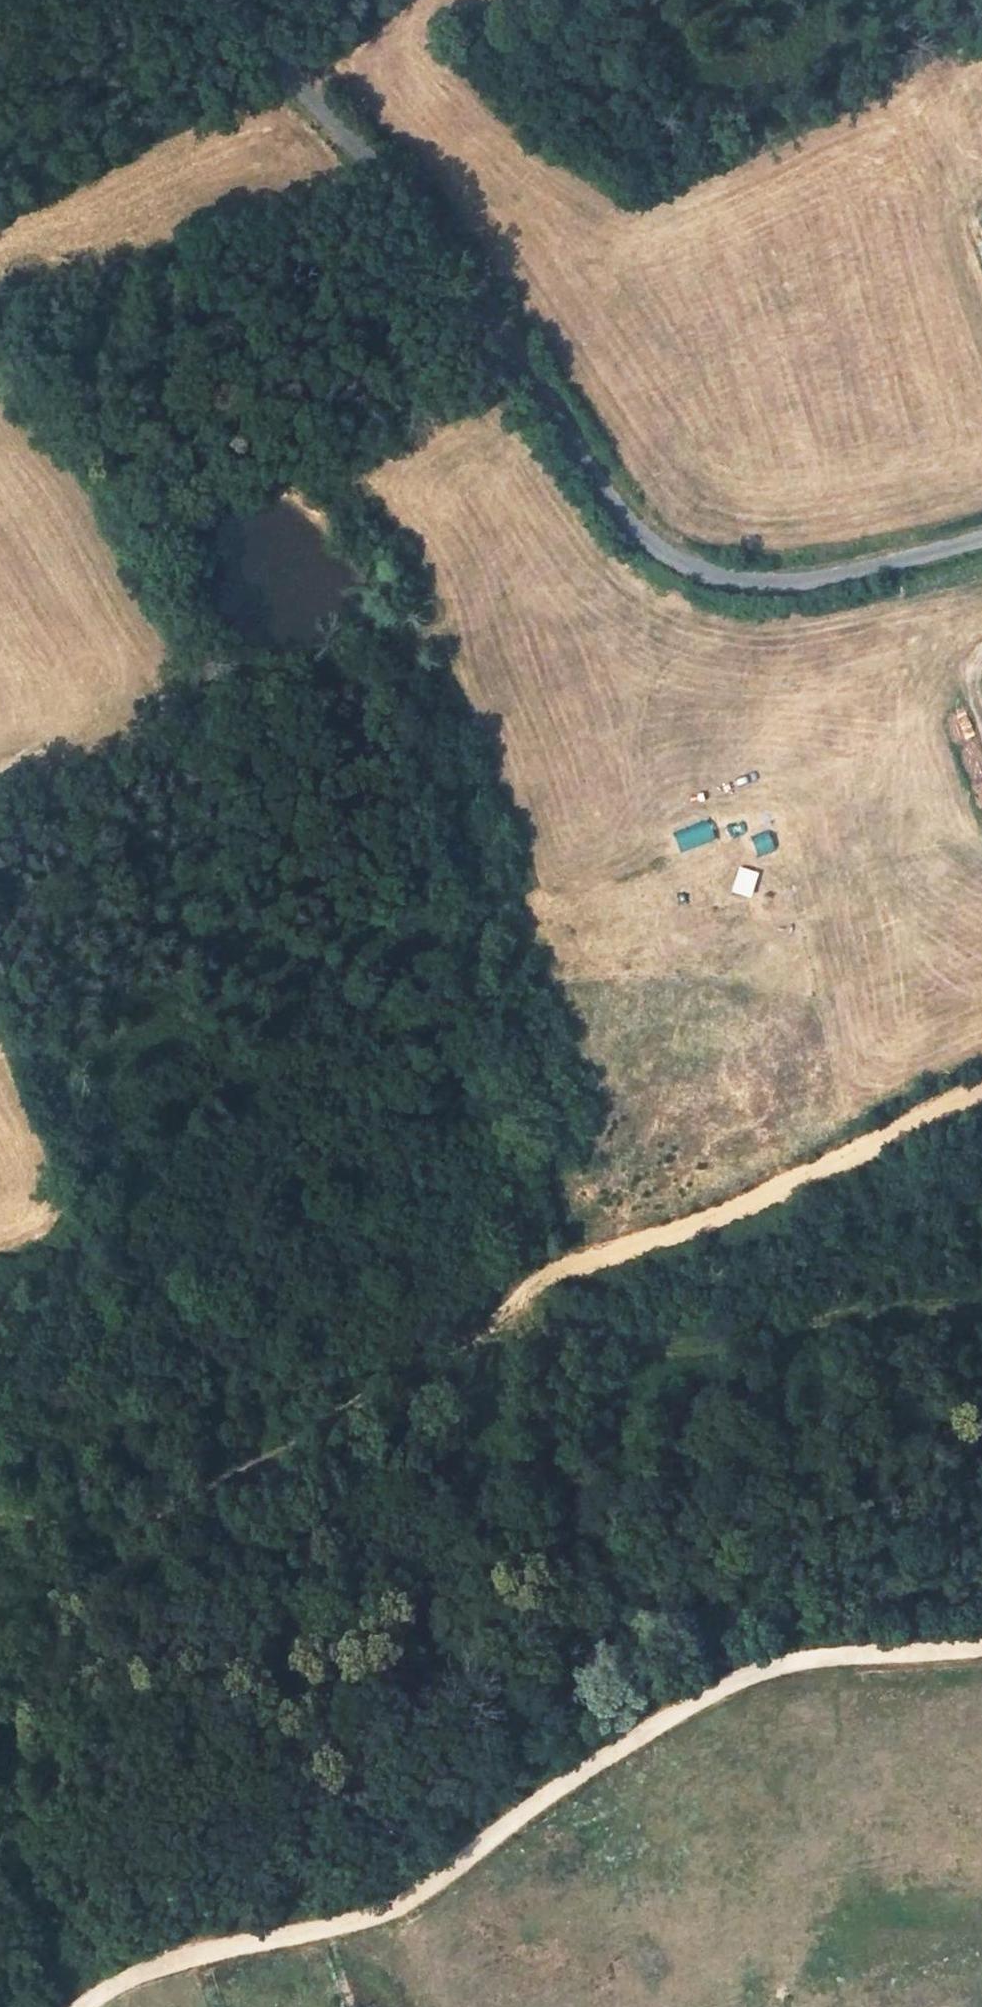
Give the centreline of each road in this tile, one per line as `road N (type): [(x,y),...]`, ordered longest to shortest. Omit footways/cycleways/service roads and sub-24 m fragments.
road 1 (track): [(0,1516),(126,1509),(235,1483),(439,1360),(565,1261),(717,1217),(981,1096)]
road 2 (unclassified): [(981,536),(834,579),(753,586),(692,572),(650,549),(620,516),(560,408),(454,254),(229,0)]
road 3 (track): [(81,2006),(160,1962),(373,1925),(619,1755),(753,1678),(803,1665),(981,1652)]

